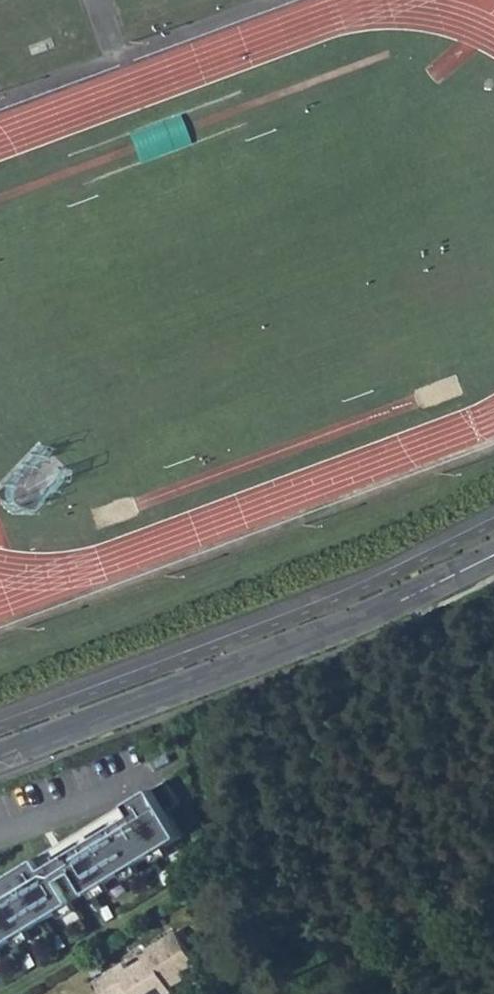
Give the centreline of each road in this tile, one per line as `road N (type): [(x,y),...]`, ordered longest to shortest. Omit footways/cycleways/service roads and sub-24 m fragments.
road 1 (tertiary): [(0,758),(424,594),(493,559)]

